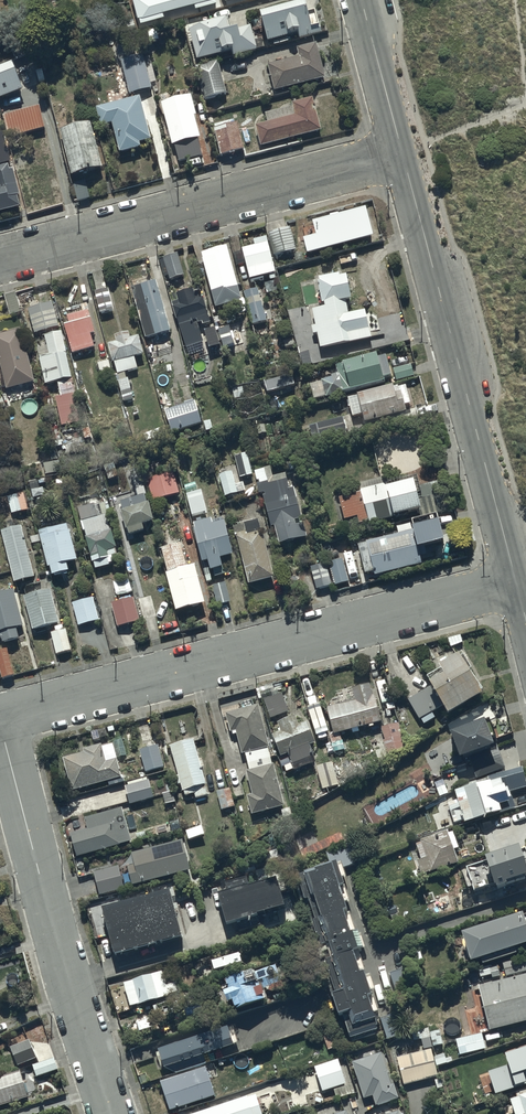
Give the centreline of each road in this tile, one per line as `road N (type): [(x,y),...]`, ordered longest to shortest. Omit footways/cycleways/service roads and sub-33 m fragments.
road 1 (residential): [(517,582),(0,717)]
road 2 (tertiary): [(402,151),(517,582)]
road 3 (residential): [(402,151),(0,258)]
road 4 (residential): [(0,723),(110,1113)]
road 5 (tertiary): [(362,0),(402,151)]

